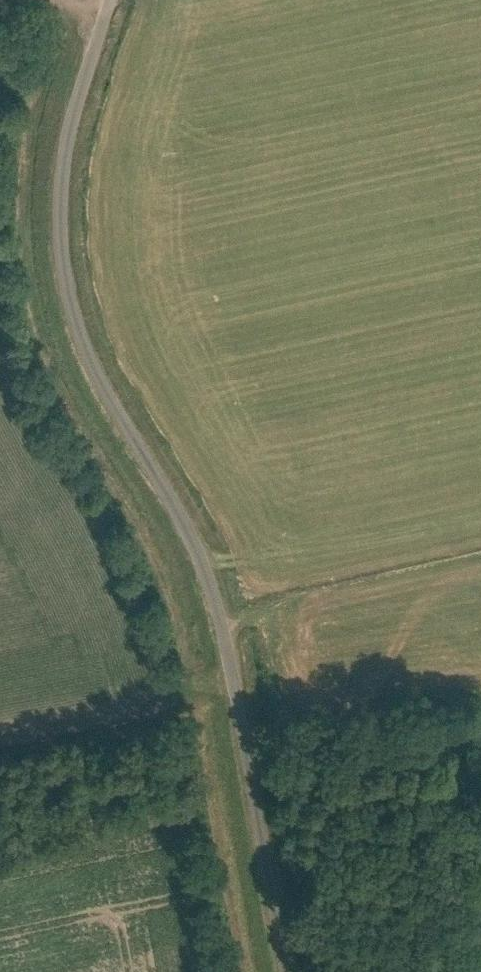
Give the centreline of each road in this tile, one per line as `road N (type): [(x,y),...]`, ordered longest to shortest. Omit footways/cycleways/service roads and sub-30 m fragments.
road 1 (unclassified): [(283,971),(209,587),(176,509),(92,368),(65,282),(58,215),(65,135),(103,0)]
road 2 (track): [(480,854),(454,728),(429,723),(247,755)]

